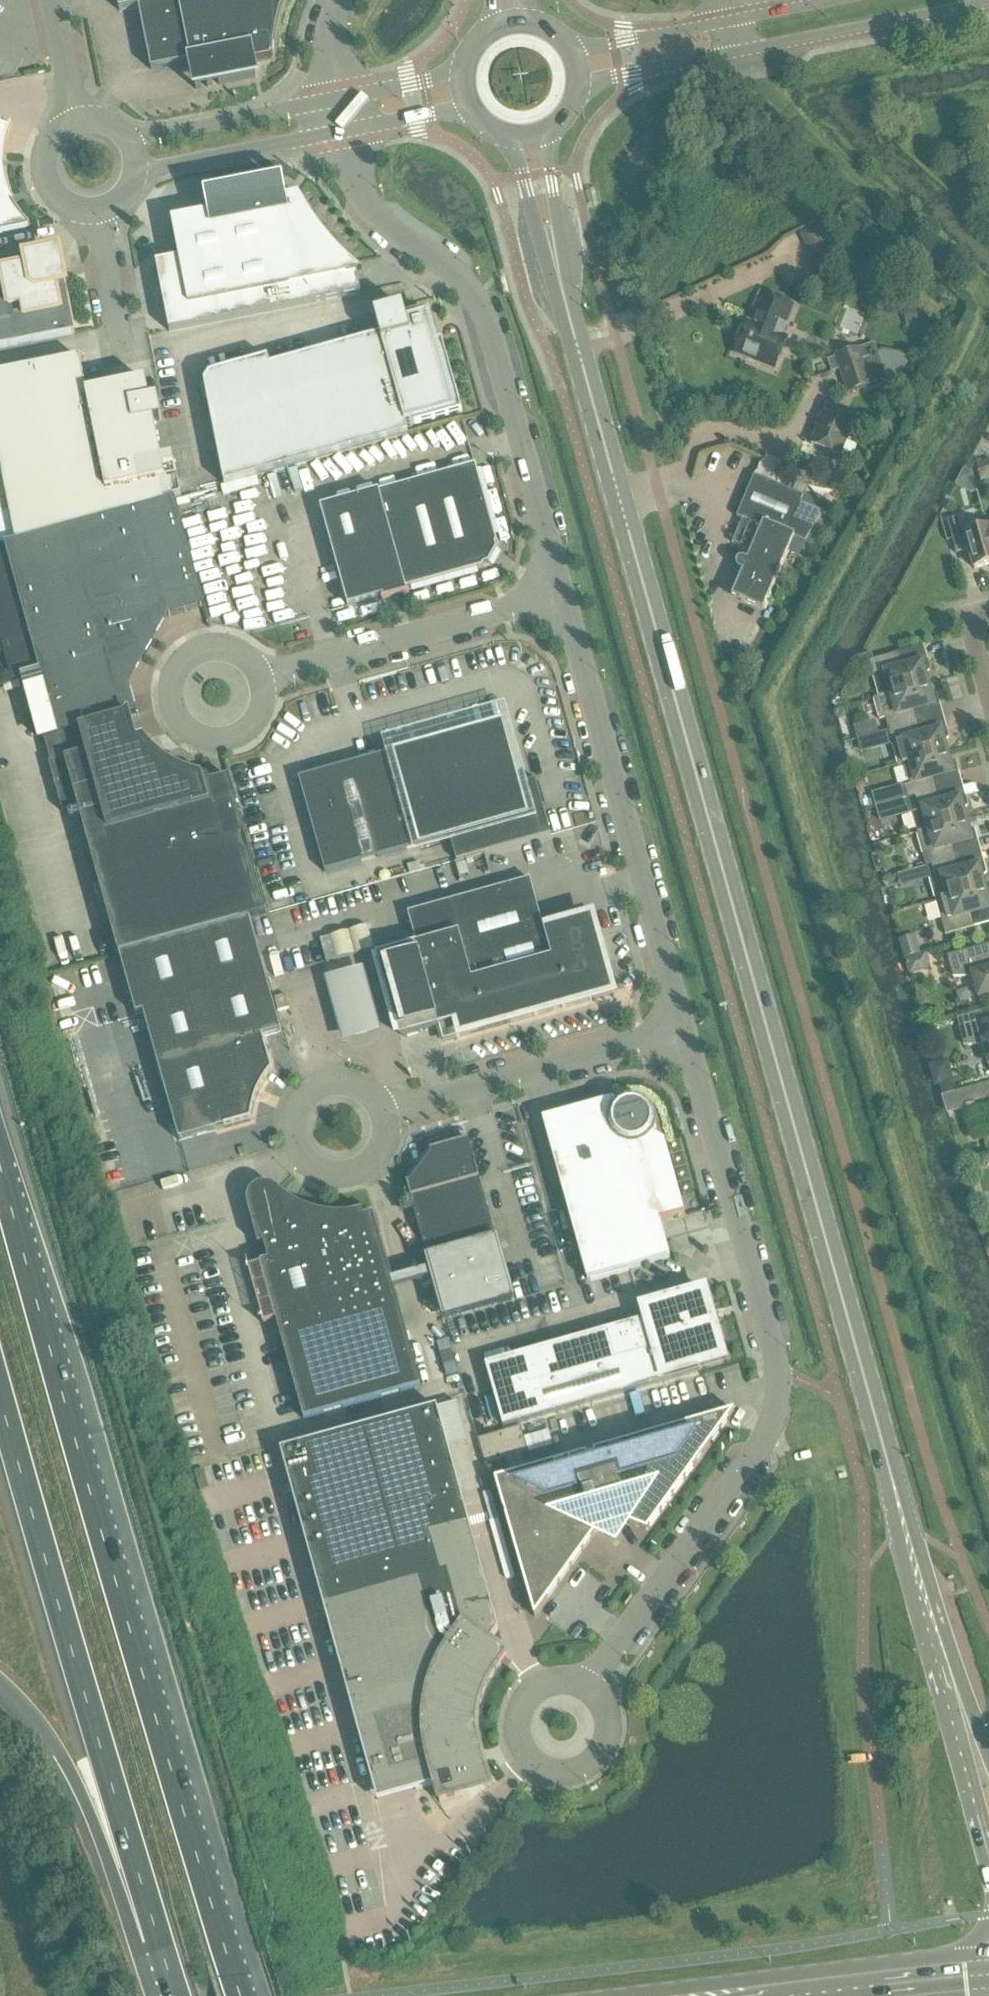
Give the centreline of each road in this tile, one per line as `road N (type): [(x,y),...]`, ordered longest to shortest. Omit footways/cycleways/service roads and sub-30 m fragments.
road 1 (secondary): [(926,1604),(569,315),(534,137)]
road 2 (motorway): [(240,1995),(0,1170)]
road 3 (unclassified): [(590,1692),(776,1425),(783,1392),(768,1309),(686,1033)]
road 4 (motorway): [(0,1396),(159,1941)]
road 5 (unclassified): [(563,598),(485,313),(467,287),(371,212),(346,132)]
road 6 (unclassified): [(686,1033),(563,598)]
road 7 (unclassified): [(260,681),(563,598)]
road 8 (unclassified): [(384,1115),(686,1033)]
road 9 (motorway): [(0,1682),(68,1767),(159,1941)]
road 10 (secondary): [(926,1604),(988,1857)]
road 11 (tertiary): [(745,54),(988,5)]
road 12 (primary): [(748,1995),(988,1968)]
road 13 (unclassified): [(339,101),(129,142)]
road 14 (unclassified): [(136,172),(346,132)]
road 15 (tertiary): [(580,89),(745,54)]
road 16 (tertiary): [(738,21),(574,55)]
road 17 (secondary): [(988,1756),(926,1604)]
road 18 (unclassified): [(384,1115),(366,1090),(321,1086),(298,1107),(300,1152)]
road 19 (unclassified): [(124,360),(97,212)]
road 20 (unclassified): [(590,1692),(546,1688),(524,1708),(523,1751),(544,1772)]
road 21 (unclassified): [(174,698),(196,734),(226,739),(252,724),(260,681)]
road 22 (unclassified): [(544,1772),(589,1770),(608,1746),(609,1716),(590,1692)]
road 23 (unclassified): [(77,123),(53,141),(45,169),(56,197),(97,212)]
road 24 (unclassified): [(300,1152),(322,1171),(365,1167),(383,1144),(384,1115)]
road 25 (unclassified): [(346,132),(475,113)]
road 26 (unclassified): [(465,74),(339,101)]
road 27 (unclassified): [(77,123),(54,0)]
road 28 (unclassified): [(260,681),(243,659),(216,652),(181,671),(174,698)]

